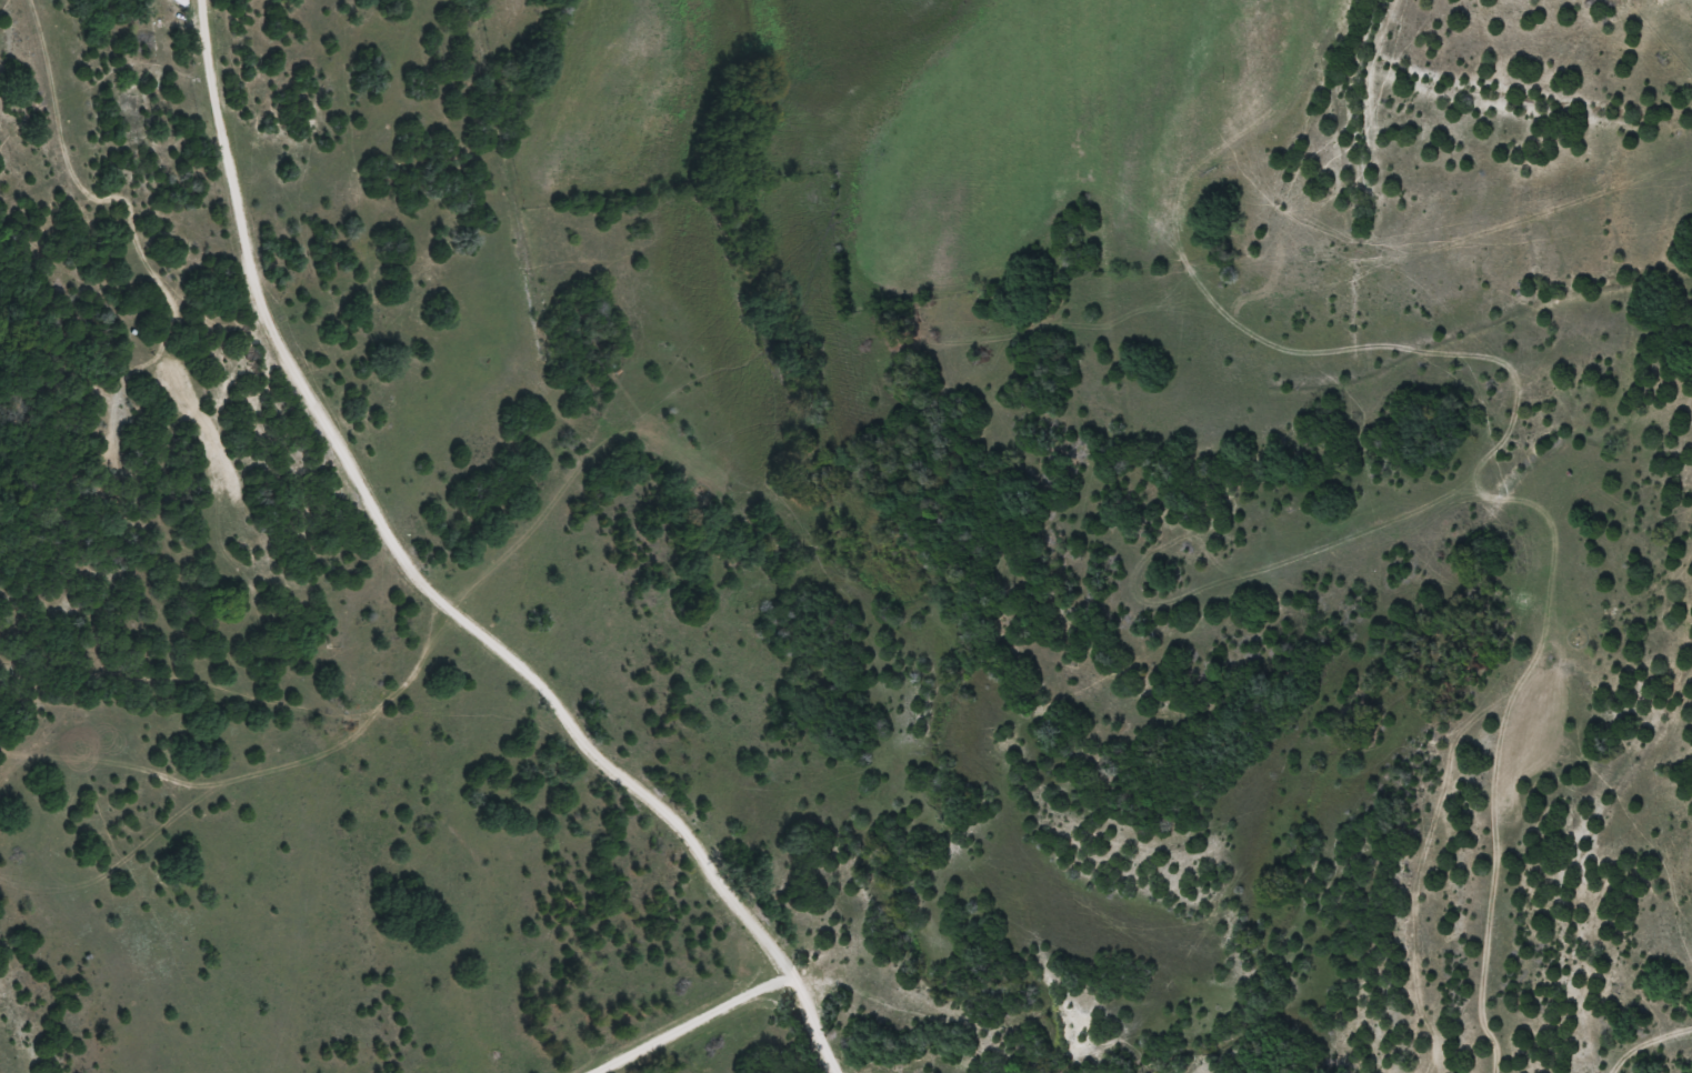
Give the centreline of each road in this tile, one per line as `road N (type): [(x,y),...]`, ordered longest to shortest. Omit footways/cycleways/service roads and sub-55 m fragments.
road 1 (residential): [(844,1072),(752,885),(653,746),(421,508),(267,387),(197,0)]

